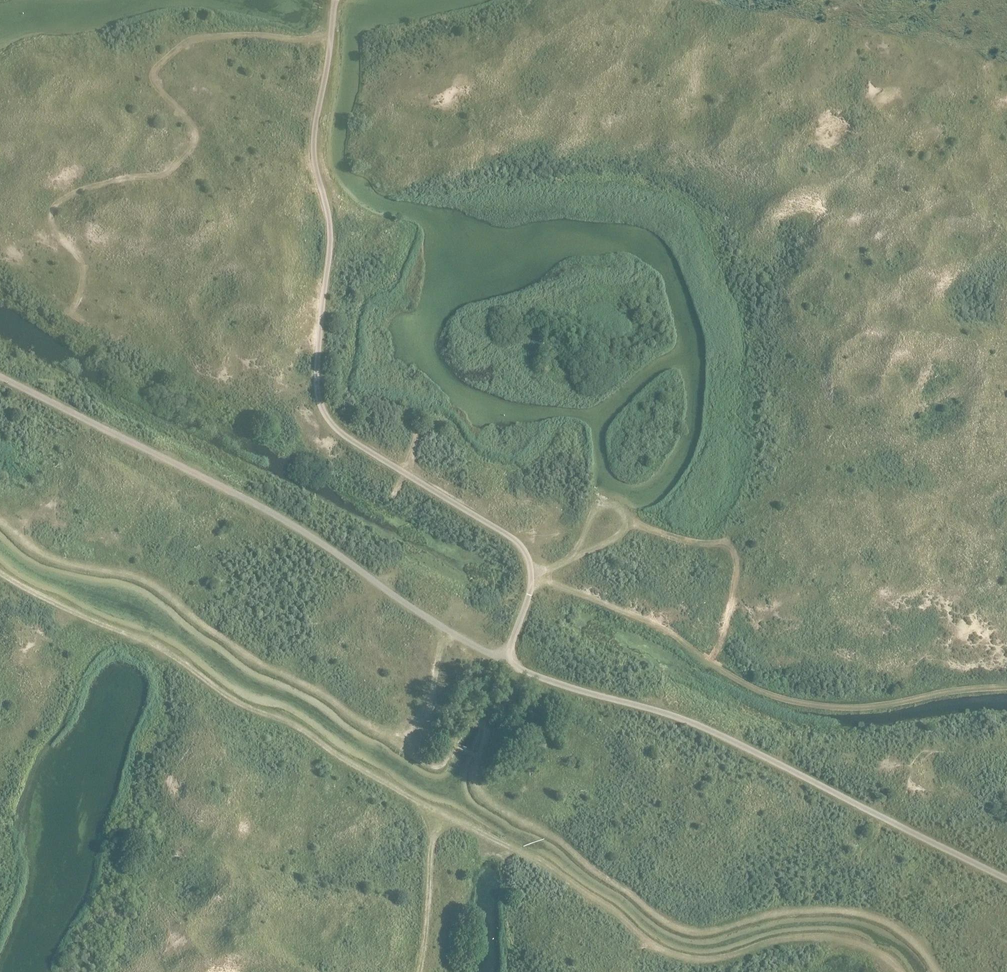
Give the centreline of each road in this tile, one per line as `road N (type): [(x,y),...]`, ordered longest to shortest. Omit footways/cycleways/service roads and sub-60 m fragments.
road 1 (track): [(1006,878),(689,721),(519,668),(277,515),(0,376)]
road 2 (track): [(336,0),(316,152),(332,225),(320,355),(321,400),(333,426),(515,539),(533,578),(624,531),(624,524),(733,551)]

